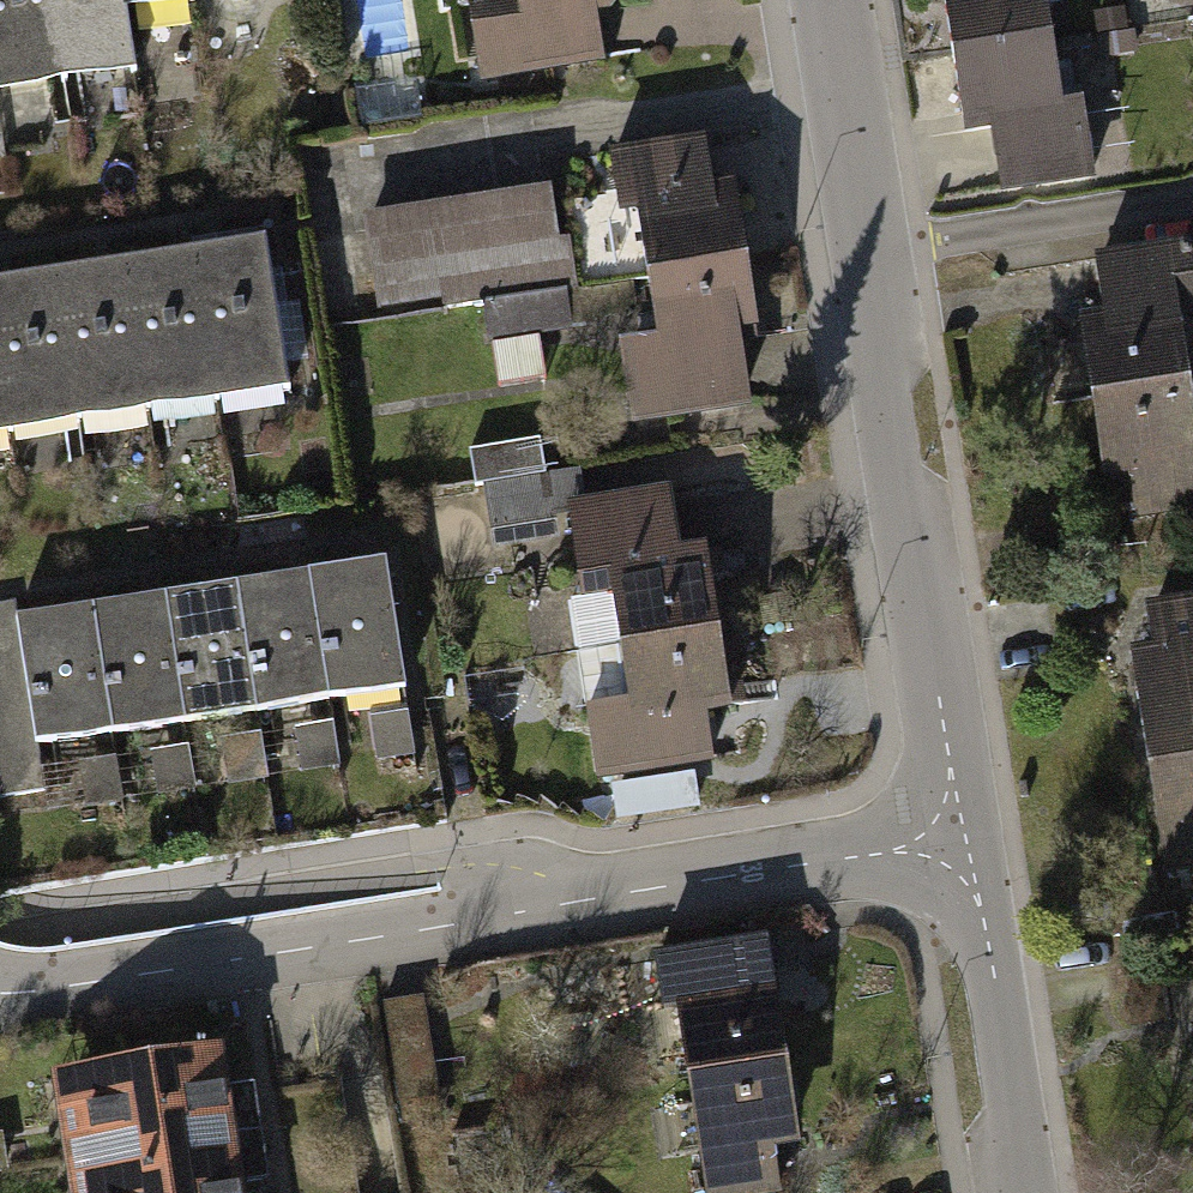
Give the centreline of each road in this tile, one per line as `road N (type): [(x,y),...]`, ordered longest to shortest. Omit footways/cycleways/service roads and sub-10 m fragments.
road 1 (residential): [(0,997),(962,842)]
road 2 (residential): [(831,0),(962,842)]
road 3 (residential): [(962,842),(1017,1192)]

